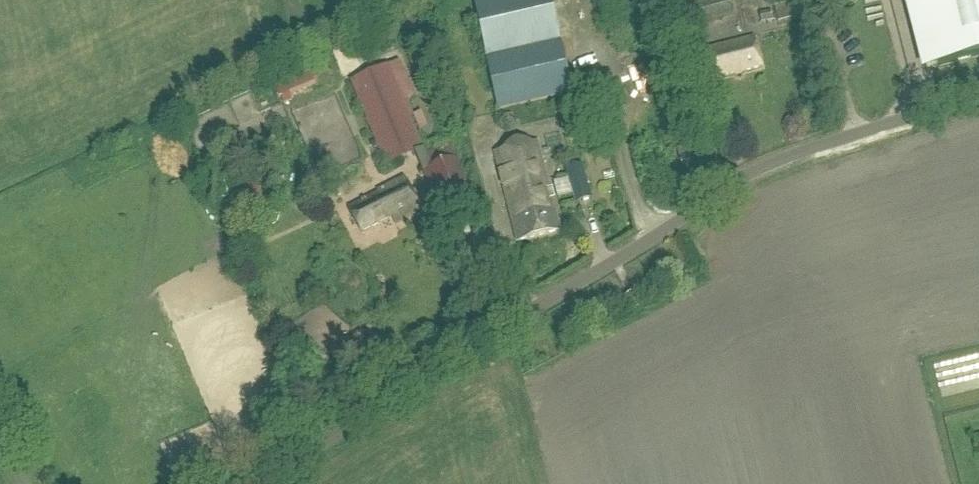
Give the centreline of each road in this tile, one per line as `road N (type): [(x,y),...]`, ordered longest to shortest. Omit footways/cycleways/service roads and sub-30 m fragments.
road 1 (unclassified): [(272,483),(758,170),(978,98)]

